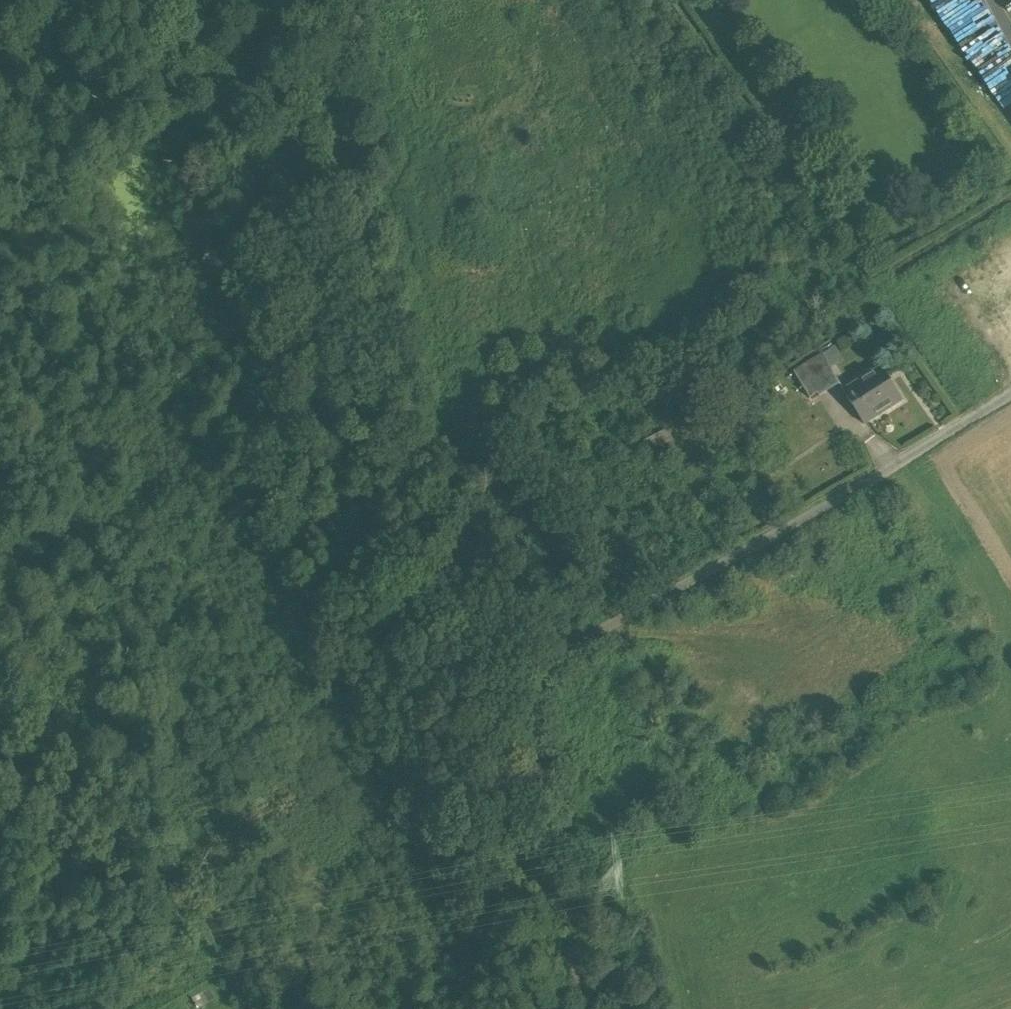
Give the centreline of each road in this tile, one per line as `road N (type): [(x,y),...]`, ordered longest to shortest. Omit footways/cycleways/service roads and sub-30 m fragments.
road 1 (track): [(138,0),(219,189),(319,299),(347,443),(474,565)]
road 2 (residential): [(1010,405),(881,490),(537,671),(516,726)]
road 3 (unclassified): [(516,726),(605,1008)]
road 4 (unclassified): [(474,565),(480,671),(516,726)]

